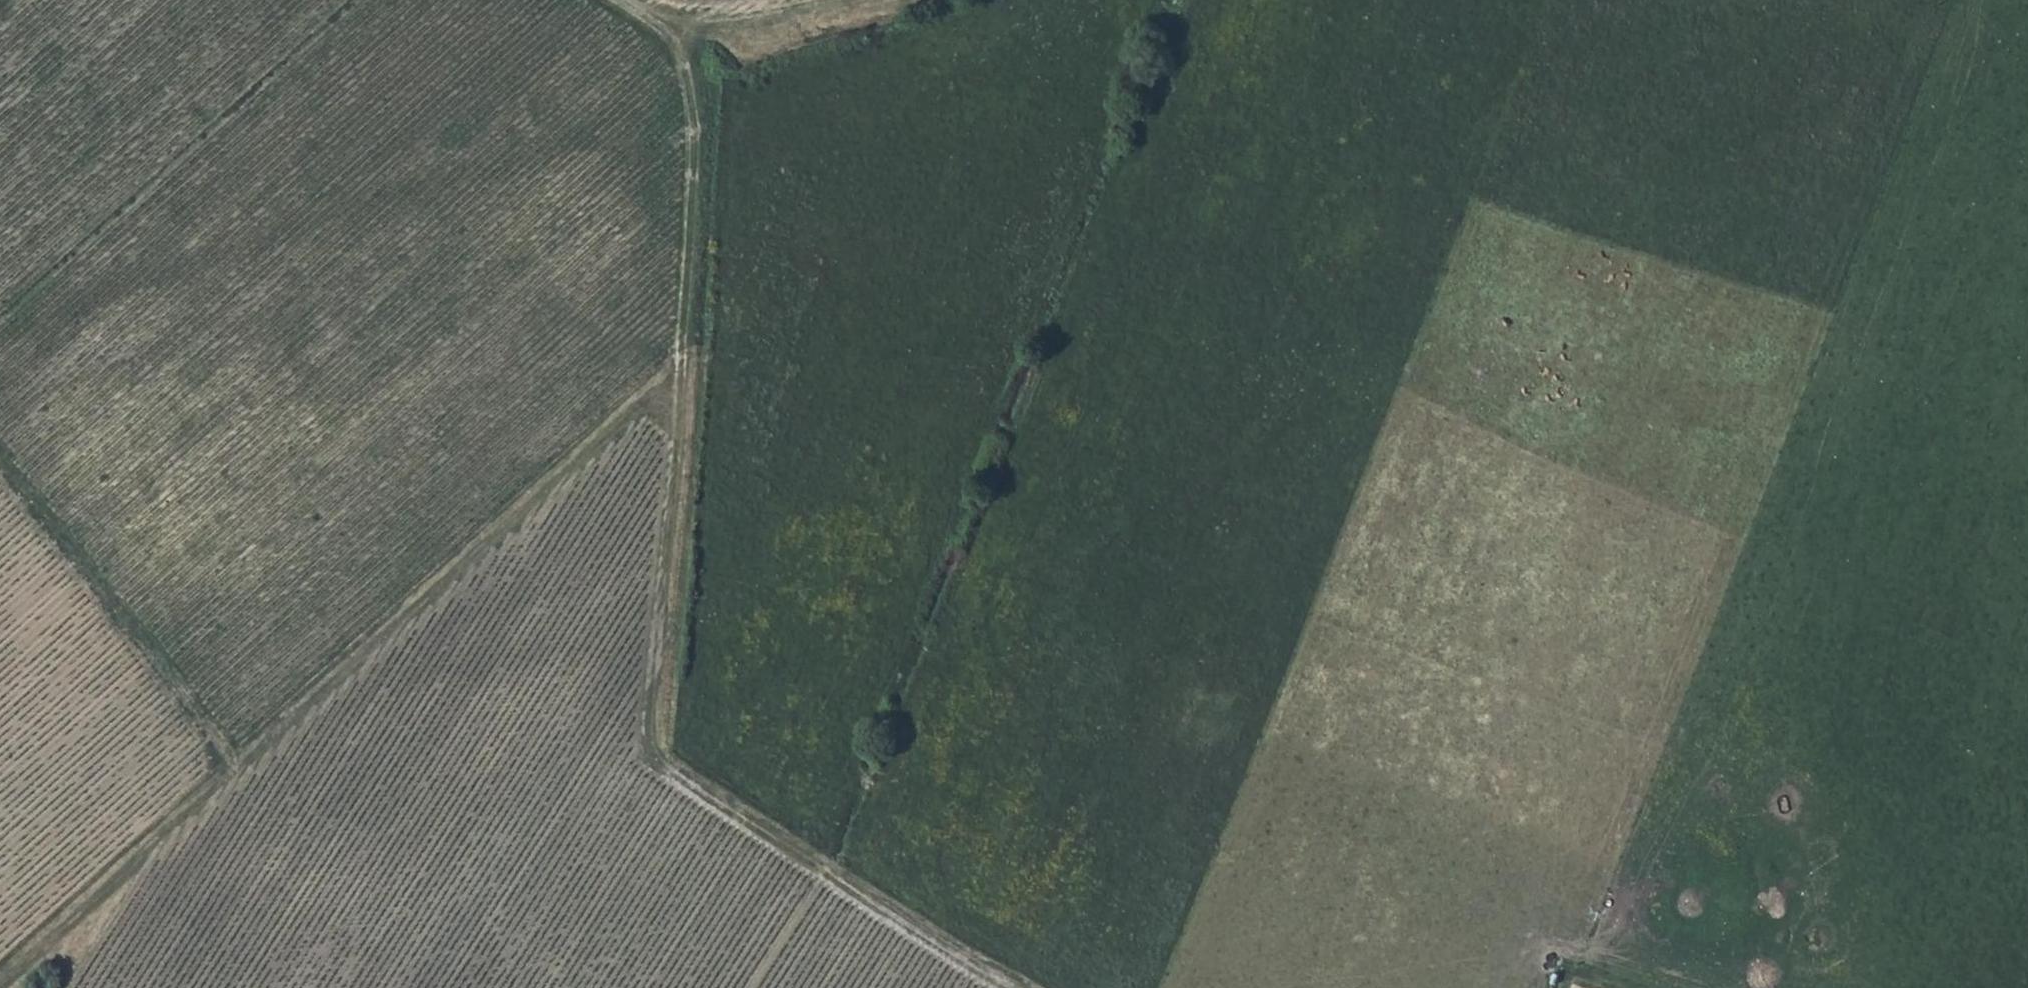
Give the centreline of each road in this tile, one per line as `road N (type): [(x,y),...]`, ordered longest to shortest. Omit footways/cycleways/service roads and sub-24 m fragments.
road 1 (track): [(1002,987),(653,757),(692,189),(688,89),(674,39),(634,13)]
road 2 (track): [(1566,987),(1943,0)]
road 3 (track): [(0,978),(680,376)]
road 4 (track): [(615,0),(634,13),(745,30),(866,0)]

